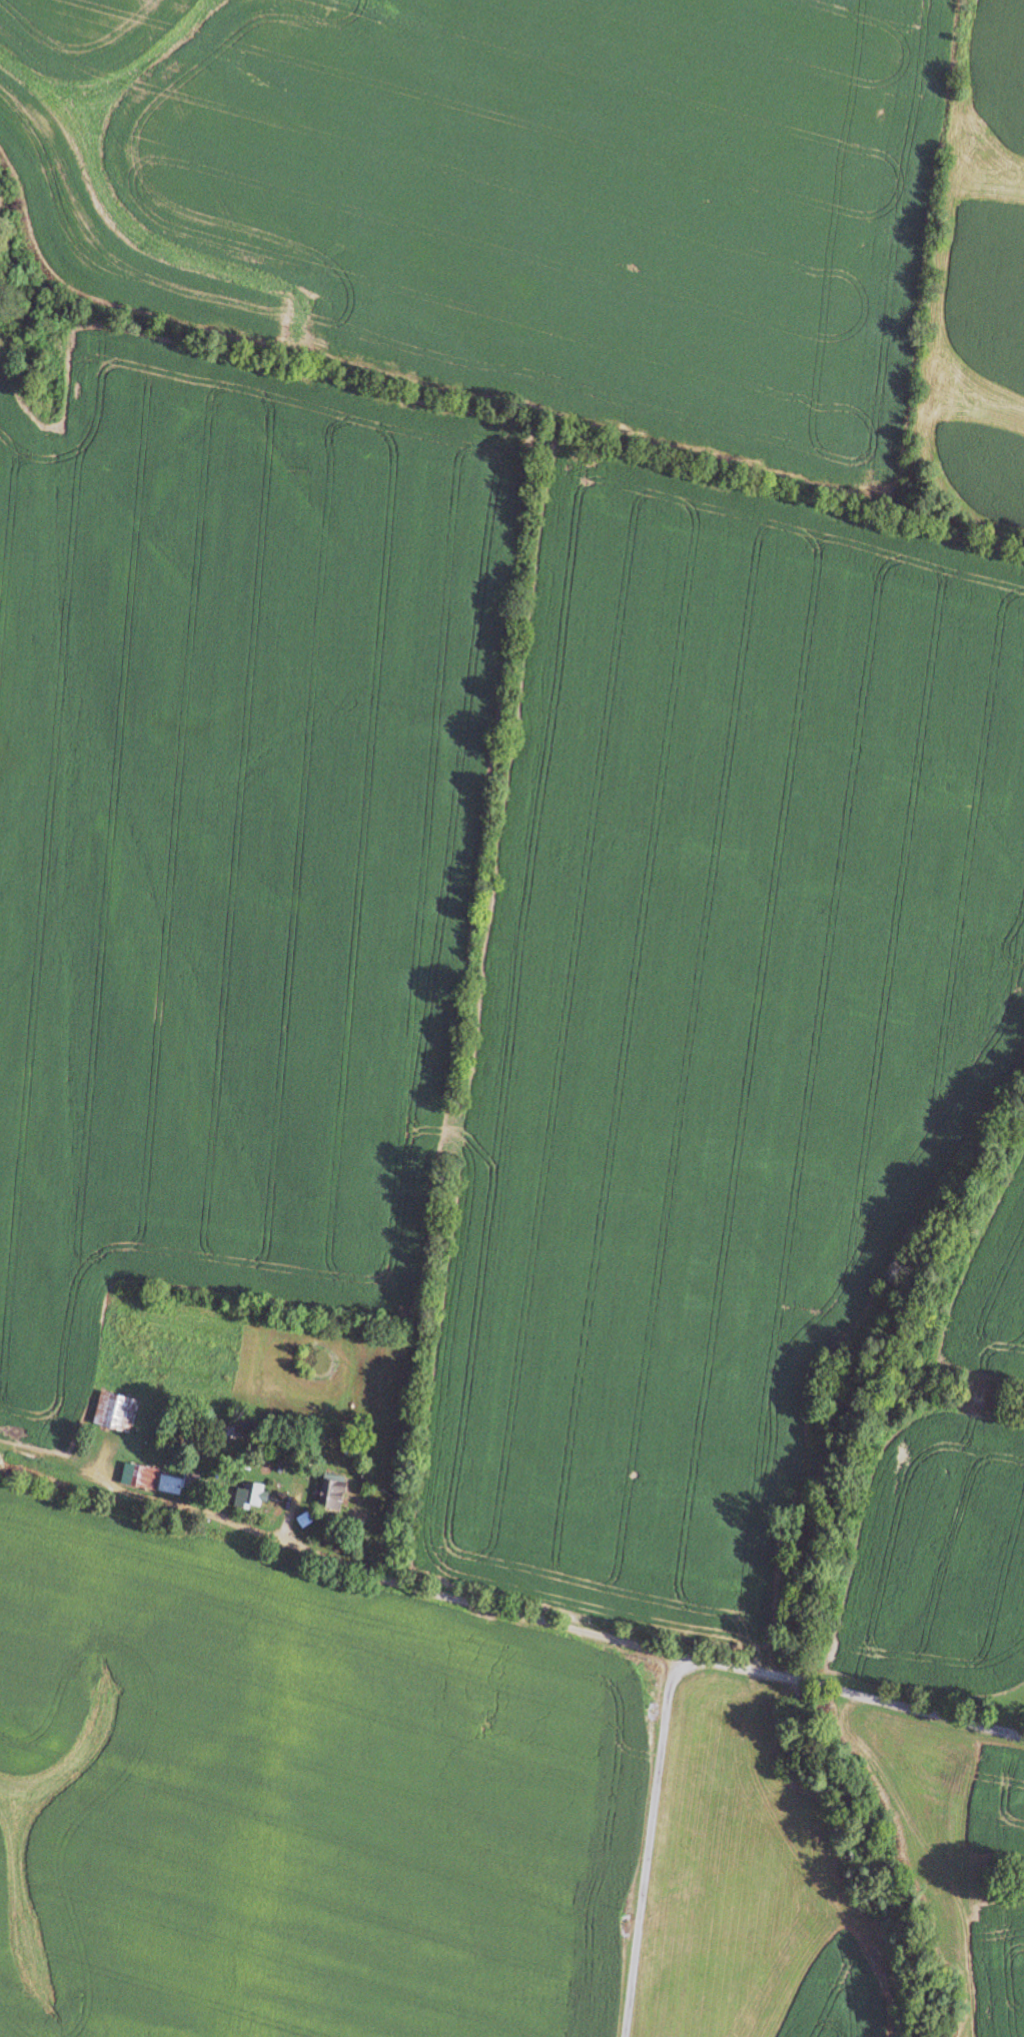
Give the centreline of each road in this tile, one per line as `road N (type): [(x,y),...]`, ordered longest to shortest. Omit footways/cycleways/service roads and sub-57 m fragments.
road 1 (residential): [(1023,1736),(712,1661),(686,1669),(675,1689),(629,2036)]

